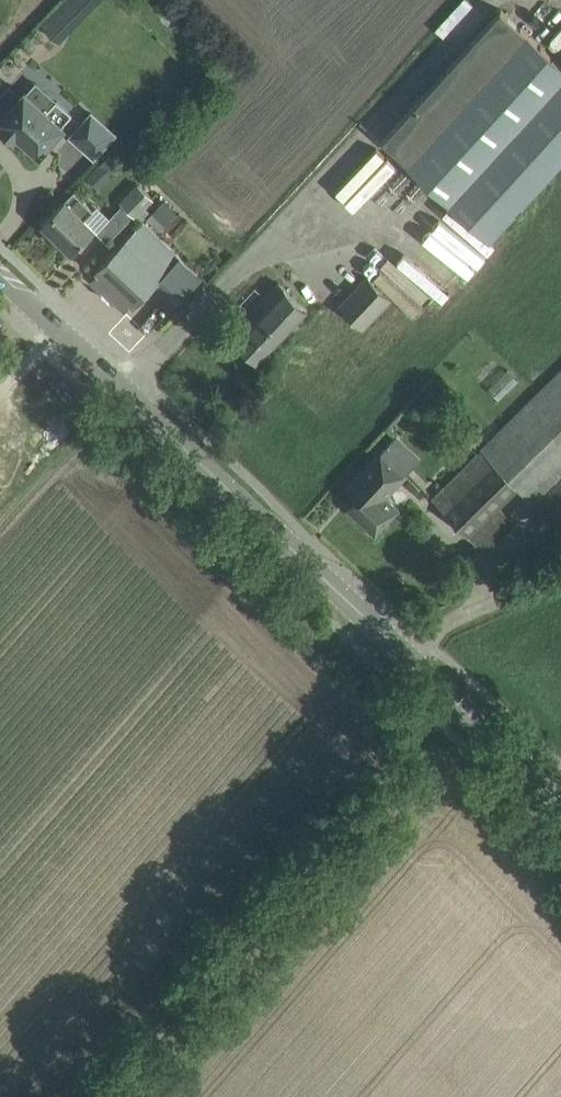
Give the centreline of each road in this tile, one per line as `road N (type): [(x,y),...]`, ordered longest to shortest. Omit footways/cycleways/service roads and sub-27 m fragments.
road 1 (tertiary): [(560,804),(0,280)]
road 2 (track): [(449,702),(107,1096)]

